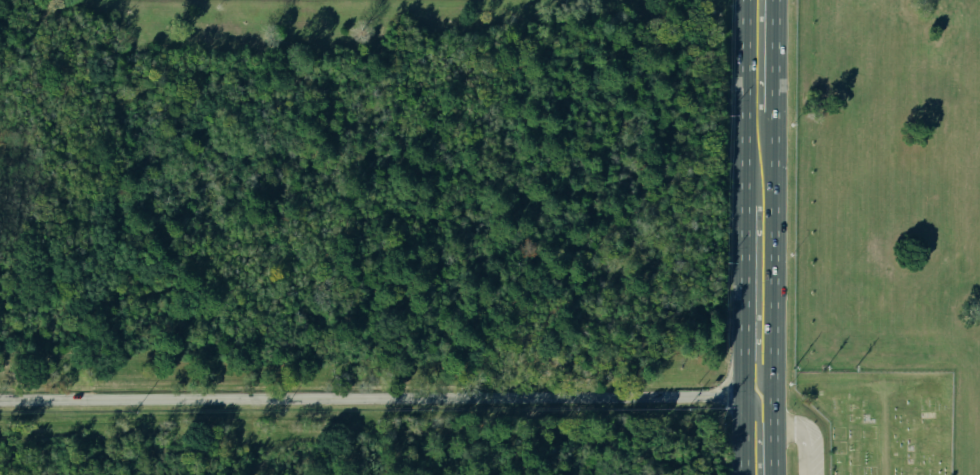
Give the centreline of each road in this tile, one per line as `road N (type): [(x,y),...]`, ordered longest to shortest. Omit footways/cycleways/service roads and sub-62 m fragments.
road 1 (tertiary): [(500,396),(0,399)]
road 2 (primary): [(772,455),(773,0)]
road 3 (tertiary): [(743,393),(500,396)]
road 4 (primary): [(745,0),(746,191)]
road 5 (primary): [(744,324),(744,474)]
road 6 (primary): [(746,191),(744,324)]

